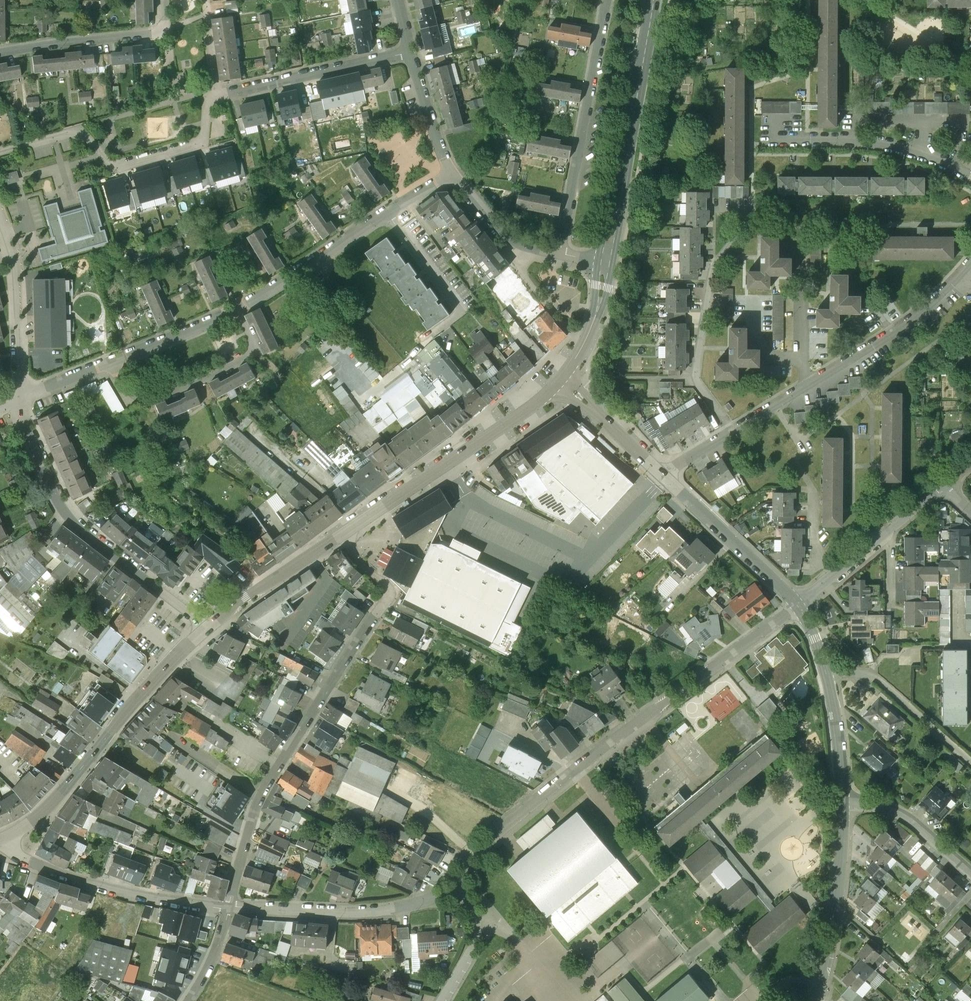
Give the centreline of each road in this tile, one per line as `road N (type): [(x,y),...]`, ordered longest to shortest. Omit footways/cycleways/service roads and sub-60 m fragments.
road 1 (residential): [(409,54),(209,96),(204,140),(111,168),(79,131),(0,153)]
road 2 (residential): [(469,898),(468,867),(485,842),(801,607)]
road 3 (residential): [(229,908),(266,783),(389,594),(339,536)]
road 4 (residential): [(208,627),(83,534),(52,490),(20,396)]
road 5 (secondary): [(7,837),(58,798),(208,627)]
road 6 (secondary): [(339,536),(560,381)]
road 7 (secondary): [(606,261),(653,0)]
road 8 (residential): [(607,0),(560,254)]
road 9 (residential): [(229,908),(334,914),(469,898)]
road 10 (residential): [(7,837),(25,860),(57,875),(229,908)]
road 11 (residential): [(108,362),(121,388),(155,402),(254,354),(238,309)]
road 12 (tertiary): [(801,607),(823,647),(842,804)]
road 13 (tertiary): [(842,804),(844,854),(829,955),(814,1000)]
road 14 (residential): [(808,382),(913,321),(970,268)]
road 15 (residential): [(781,131),(787,138),(889,141),(970,175)]
road 16 (tertiary): [(659,476),(801,607)]
road 17 (residential): [(20,396),(16,271),(0,216)]
road 18 (residential): [(386,214),(238,309)]
road 19 (track): [(828,672),(879,680),(970,762)]
road 20 (residential): [(164,32),(0,52)]
road 21 (secondary): [(208,627),(339,536)]
road 22 (residential): [(842,804),(888,808),(912,820),(970,878)]
road 23 (residential): [(450,175),(504,239),(560,254)]
road 24 (residential): [(238,309),(108,362)]
road 25 (tertiary): [(560,381),(659,476)]
road 26 (residential): [(659,476),(773,405)]
road 27 (secondary): [(560,381),(592,326),(606,261)]
road 28 (residential): [(409,54),(450,175)]
road 29 (residential): [(386,214),(460,312)]

